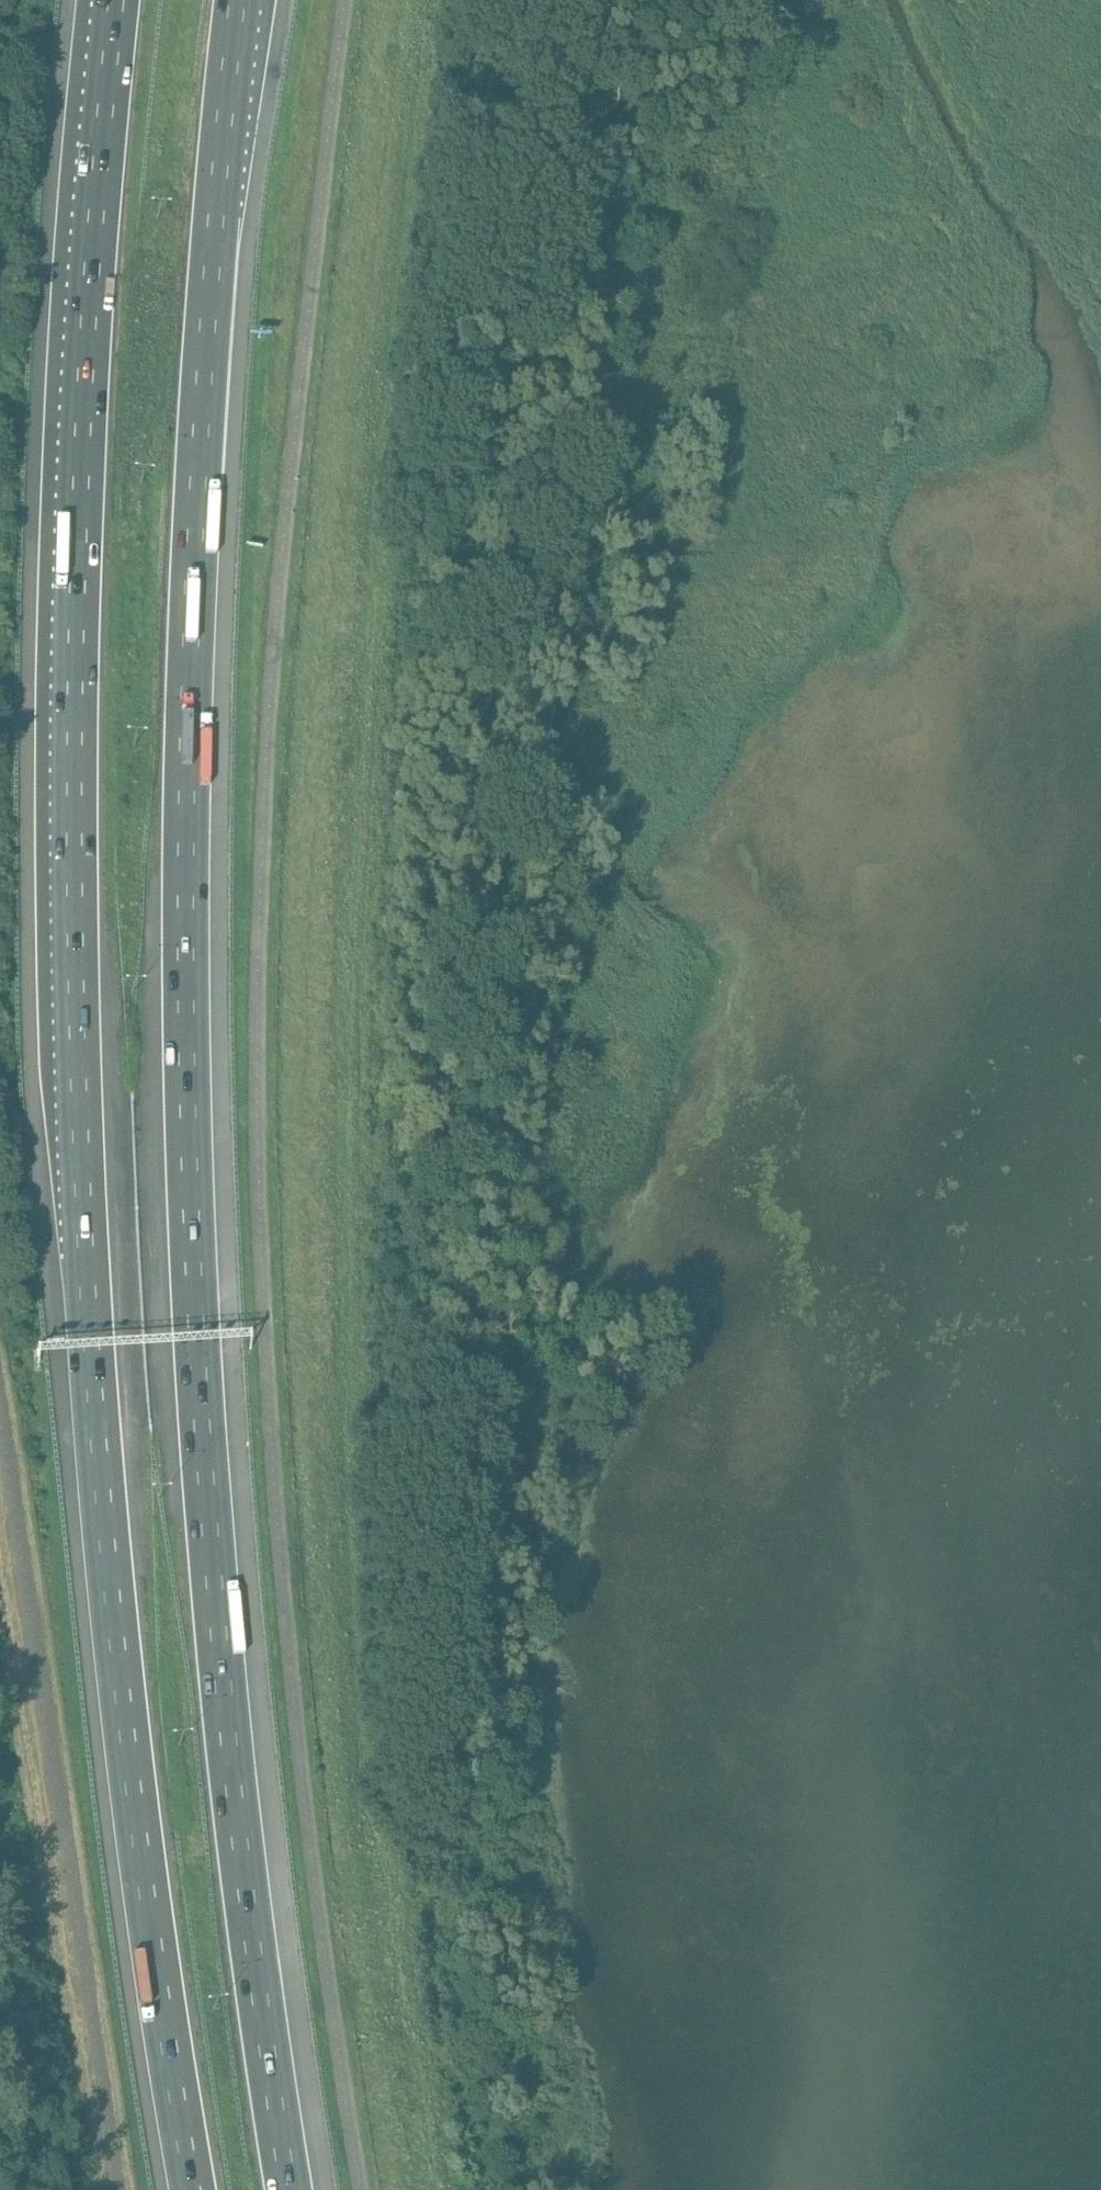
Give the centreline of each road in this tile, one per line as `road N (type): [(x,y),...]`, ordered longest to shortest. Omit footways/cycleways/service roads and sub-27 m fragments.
road 1 (motorway): [(118,0),(79,540),(75,1026),(102,1495),(146,1888),(192,2189)]
road 2 (motorway): [(288,2189),(221,1671),(186,975),(208,294),(239,0)]

